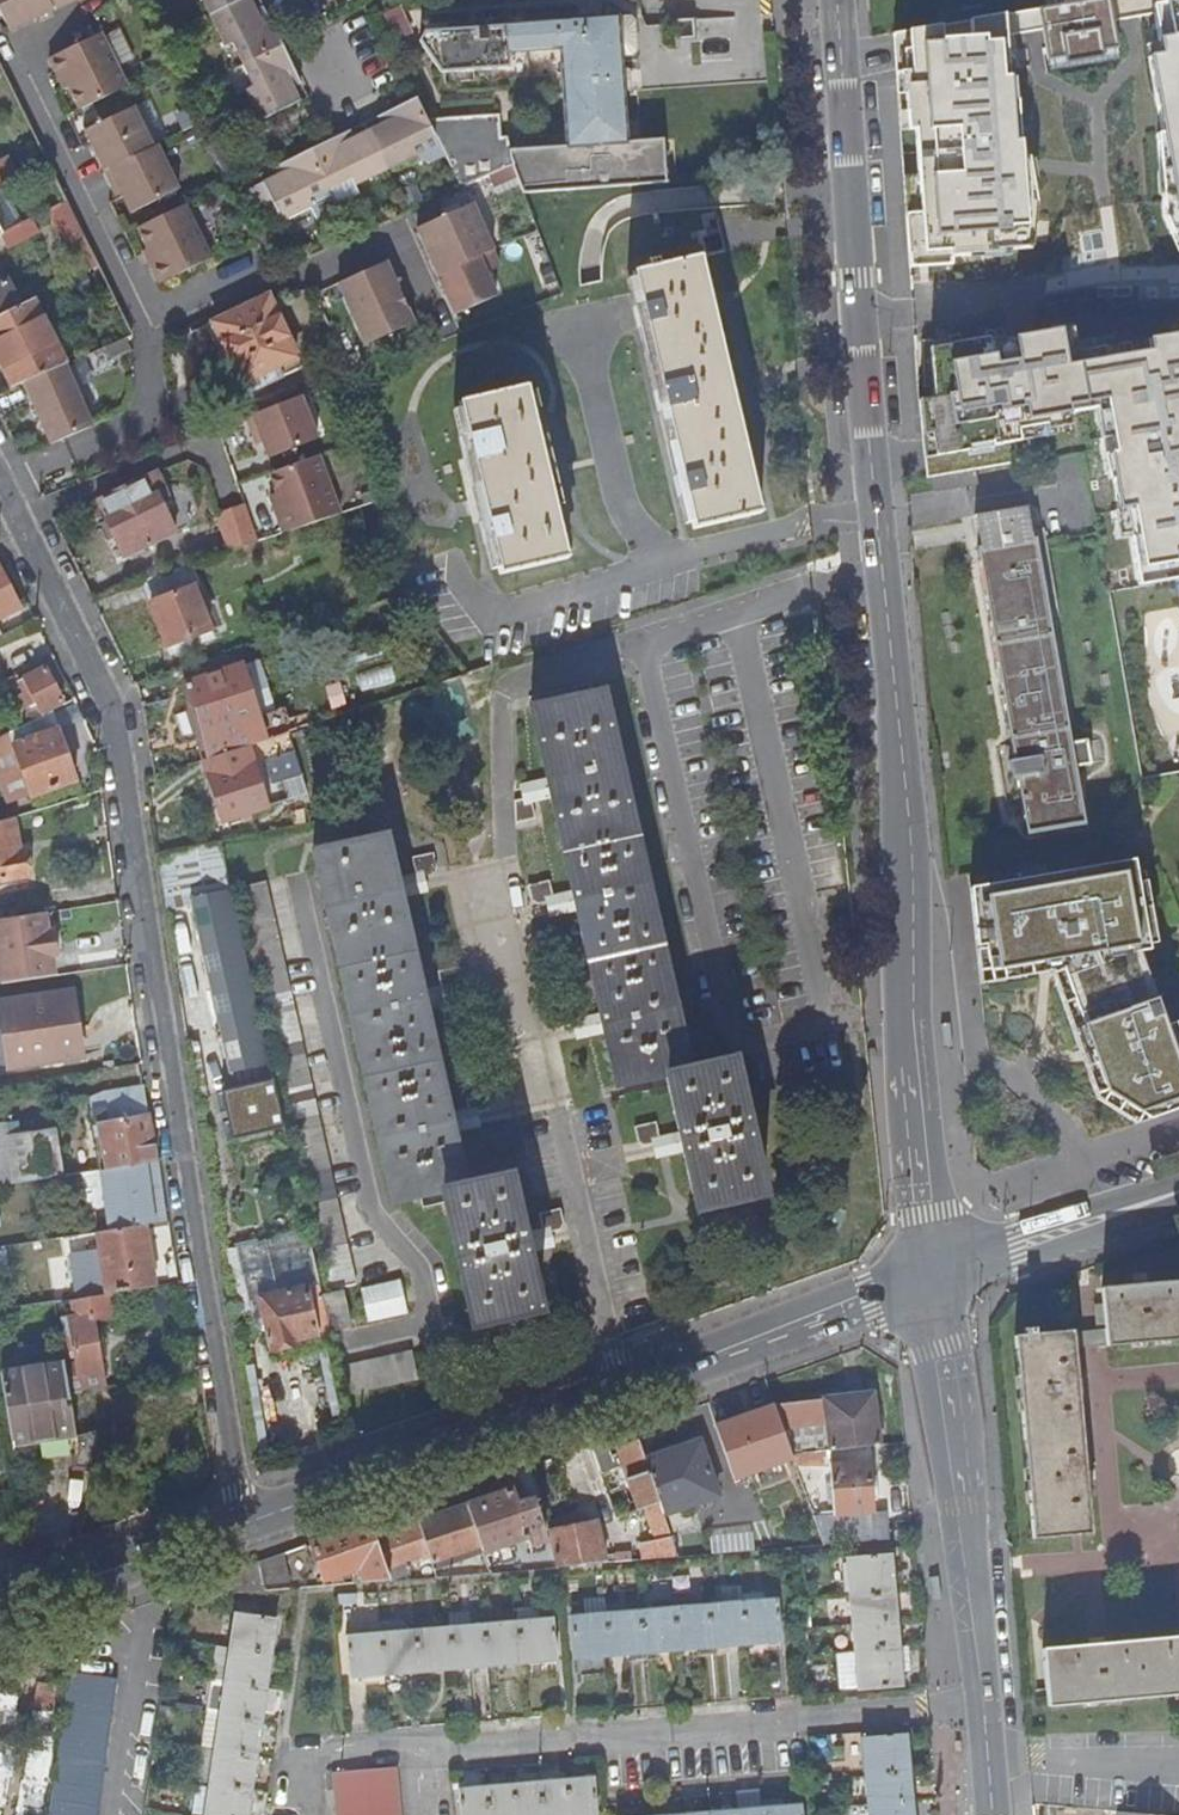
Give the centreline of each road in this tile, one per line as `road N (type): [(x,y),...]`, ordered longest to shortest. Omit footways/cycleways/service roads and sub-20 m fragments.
road 1 (tertiary): [(840,0),(935,1278)]
road 2 (residential): [(246,1523),(111,704),(0,482)]
road 3 (residential): [(980,1703),(429,1751)]
road 4 (residential): [(618,1389),(507,906)]
road 5 (tertiary): [(935,1278),(980,1703)]
road 6 (secondary): [(246,1523),(618,1389)]
road 7 (secondary): [(618,1389),(935,1278)]
road 8 (secondary): [(0,1600),(246,1523)]
road 9 (secondary): [(935,1278),(1178,1192)]
road 10 (residential): [(299,1814),(296,1764),(333,1748),(414,1744)]

